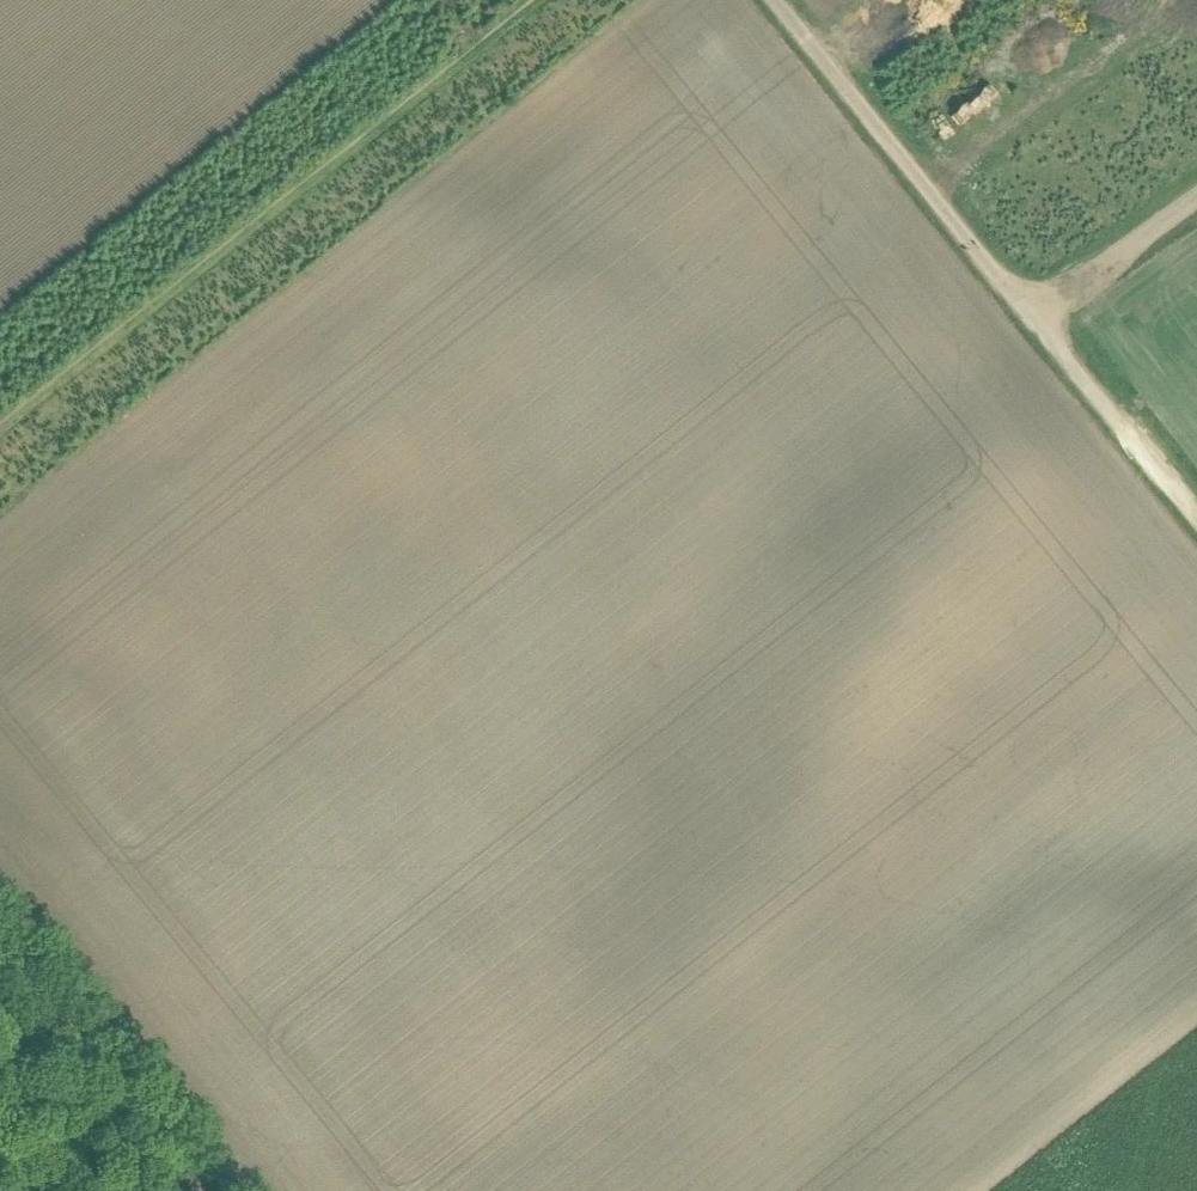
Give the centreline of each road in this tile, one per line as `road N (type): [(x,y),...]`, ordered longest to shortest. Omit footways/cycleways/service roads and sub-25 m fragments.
road 1 (unclassified): [(1196,196),(1031,313),(776,0)]
road 2 (track): [(192,1190),(0,954)]
road 3 (track): [(1031,313),(1196,516)]

